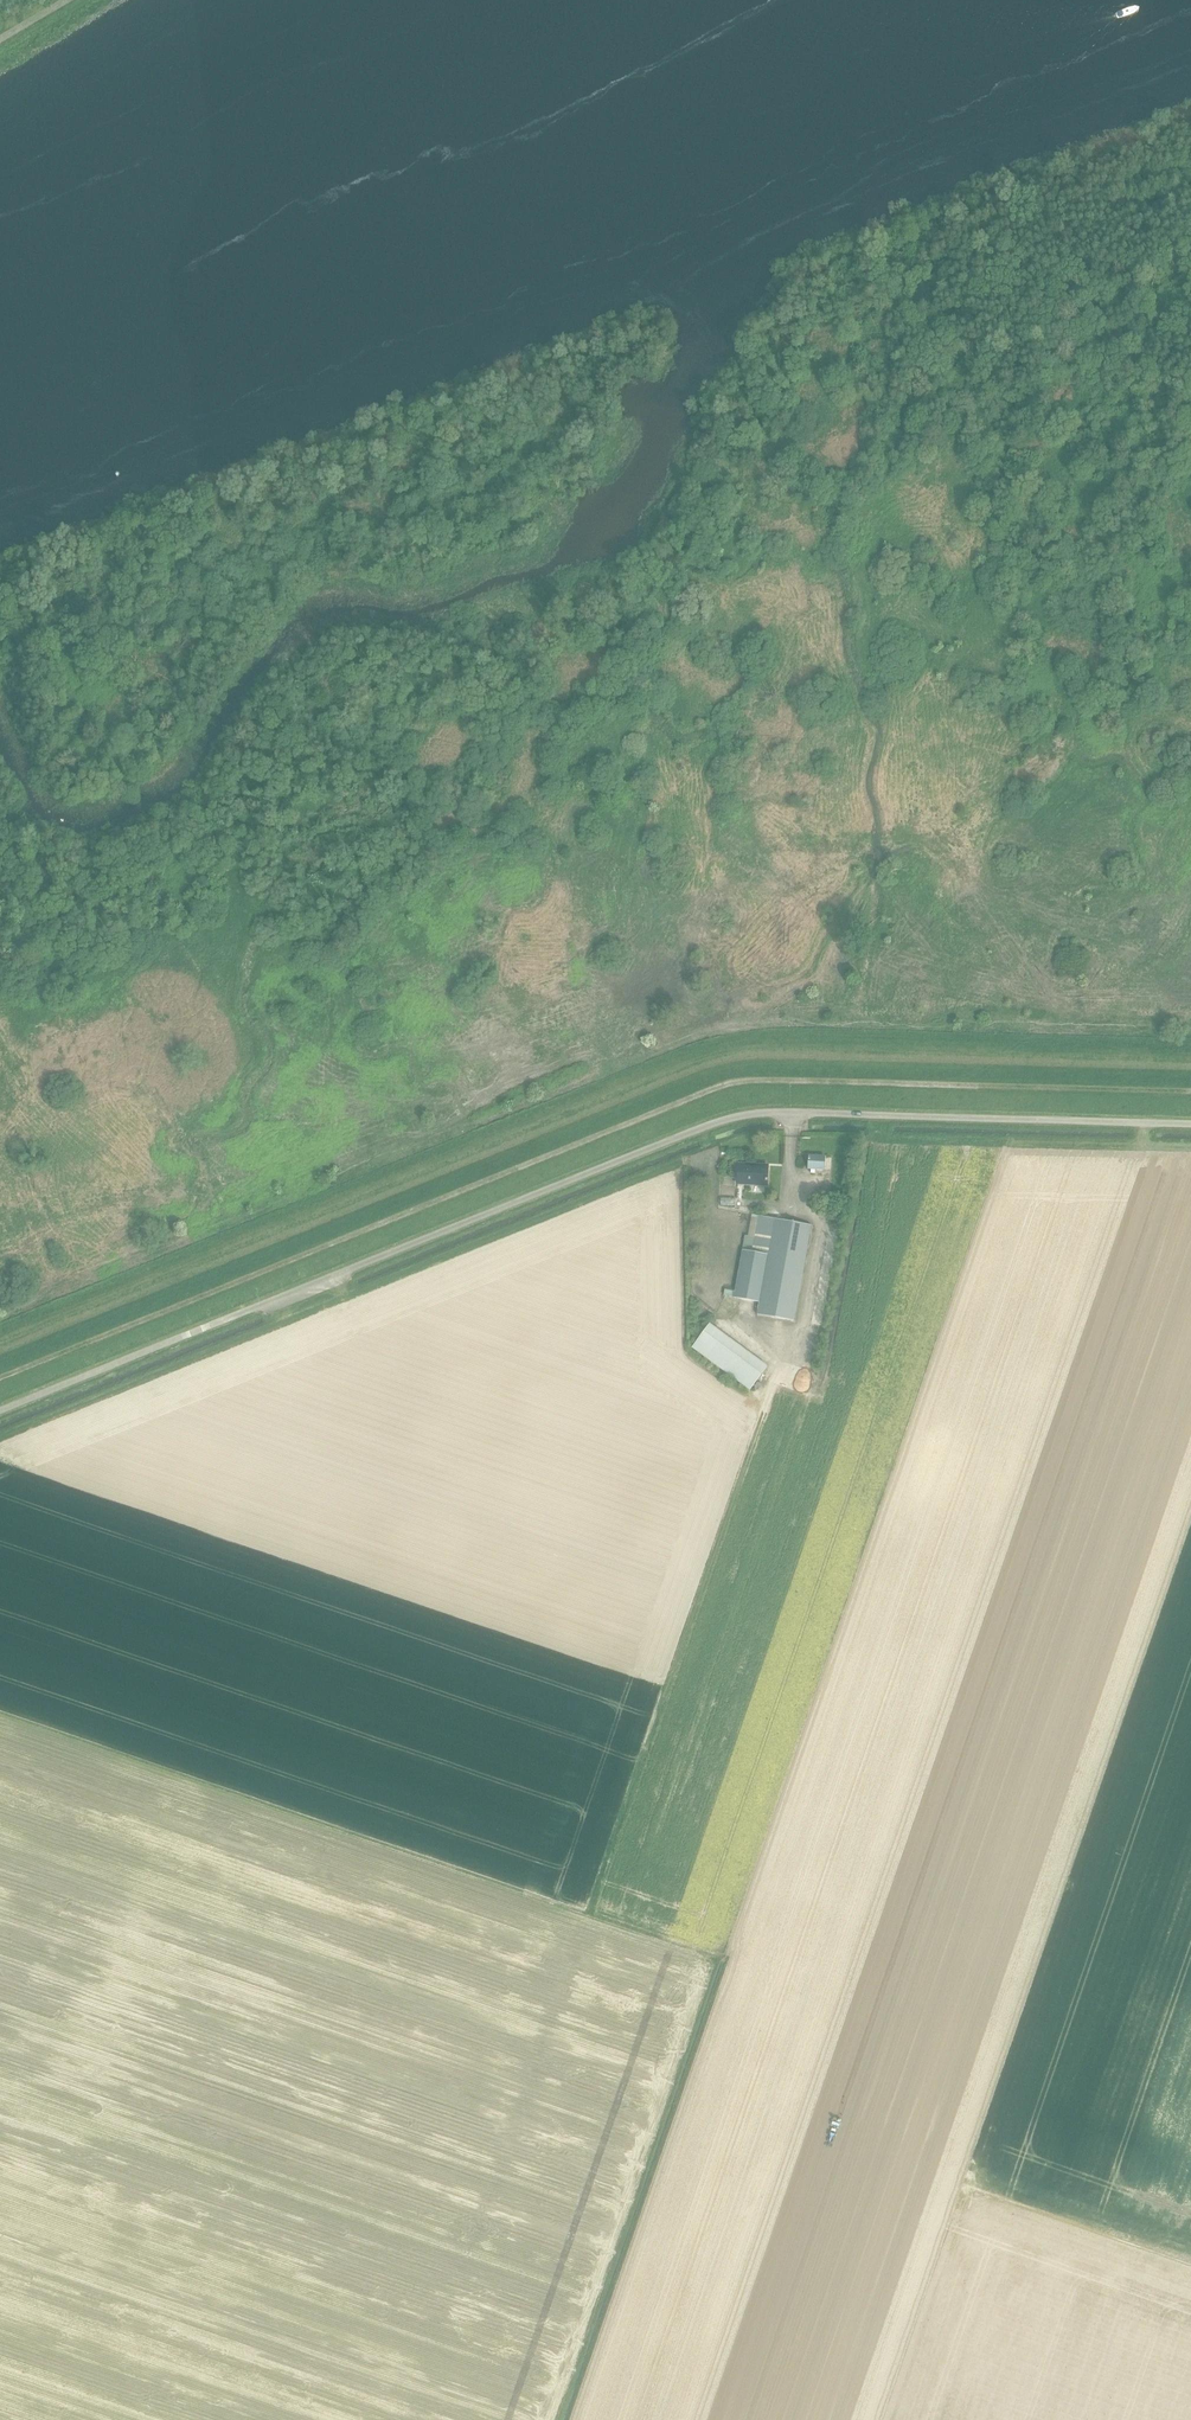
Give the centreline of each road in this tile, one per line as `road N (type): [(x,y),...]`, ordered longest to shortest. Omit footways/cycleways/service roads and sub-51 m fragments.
road 1 (unclassified): [(0,1411),(737,1117),(1190,1123)]

